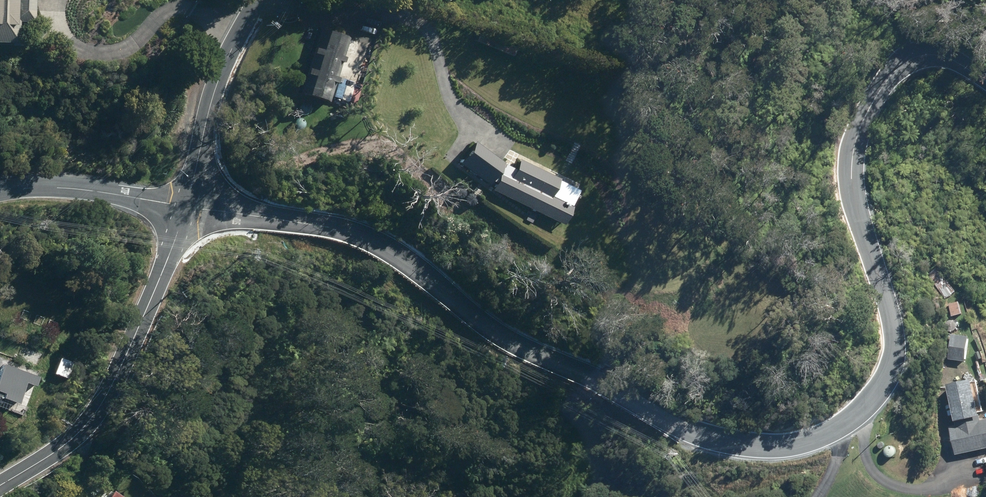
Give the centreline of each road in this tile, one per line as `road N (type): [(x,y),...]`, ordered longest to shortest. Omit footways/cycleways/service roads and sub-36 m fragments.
road 1 (unclassified): [(187,206),(326,223),(376,241),(516,342),(613,385),(692,434),(793,447),(866,408),(896,347),(856,194),(857,153),(876,97),(905,65),(923,60),(943,60),(985,81)]
road 2 (tertiary): [(187,206),(94,412),(59,450),(0,486)]
road 3 (tertiary): [(187,206),(221,73),(256,0)]
road 4 (unclassified): [(0,190),(91,188),(187,206)]

